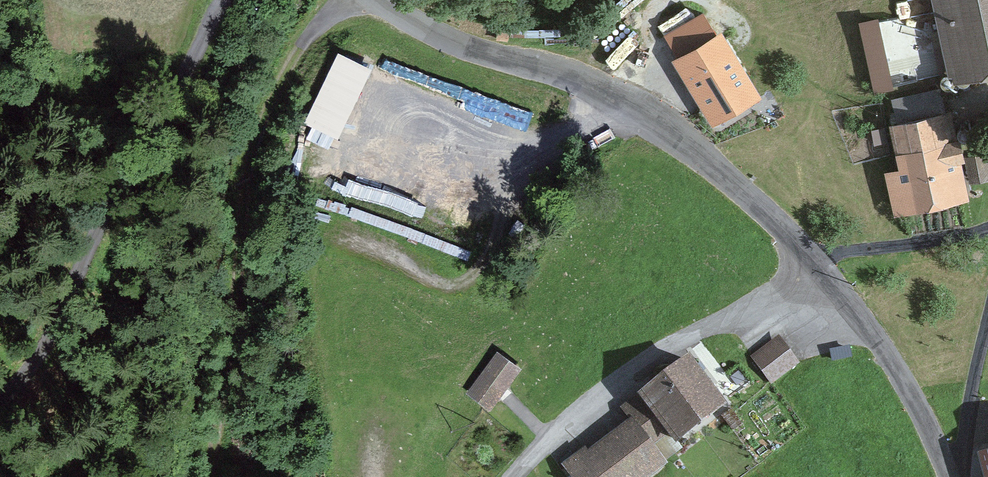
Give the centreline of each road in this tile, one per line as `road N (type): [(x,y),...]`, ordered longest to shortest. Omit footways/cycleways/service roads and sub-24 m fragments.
road 1 (unclassified): [(381,0),(450,40),(615,94),(721,173),(869,325),(950,476)]
road 2 (track): [(344,0),(292,63),(253,150),(210,476)]
road 3 (track): [(0,396),(52,324),(137,137),(219,0)]
road 4 (track): [(814,262),(987,231)]

